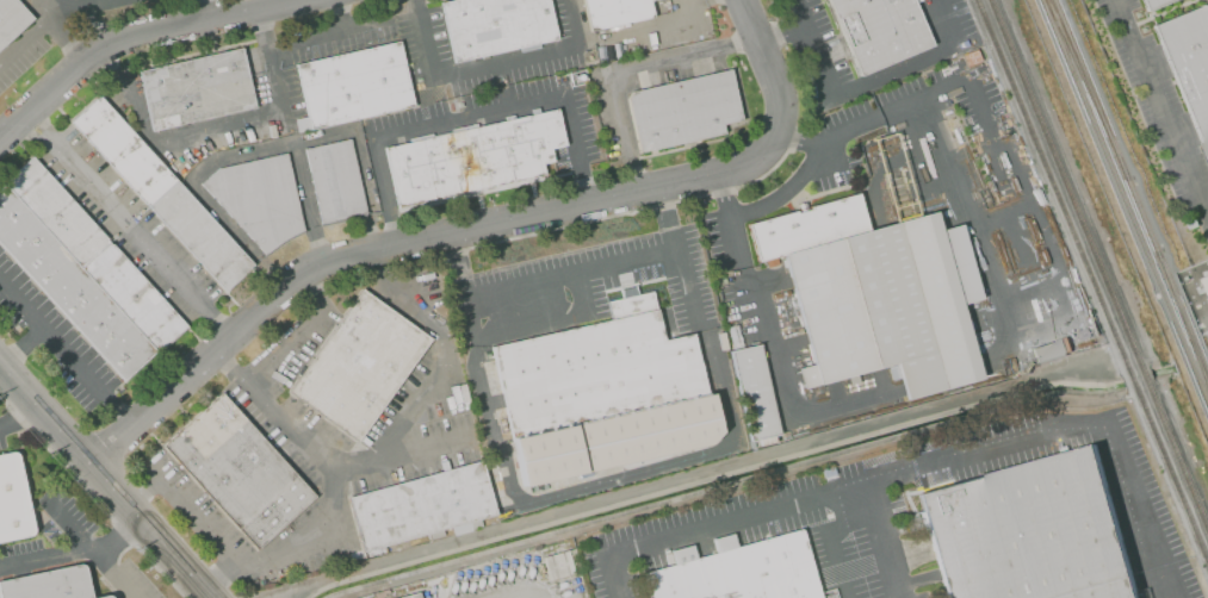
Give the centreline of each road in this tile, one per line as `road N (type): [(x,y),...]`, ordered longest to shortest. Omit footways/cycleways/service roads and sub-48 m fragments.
road 1 (residential): [(773,137),(761,155),(726,172),(315,266),(88,466)]
road 2 (residential): [(291,0),(116,42),(0,136)]
road 3 (tertiary): [(0,368),(209,597)]
road 4 (residential): [(773,137),(773,83),(738,0)]

